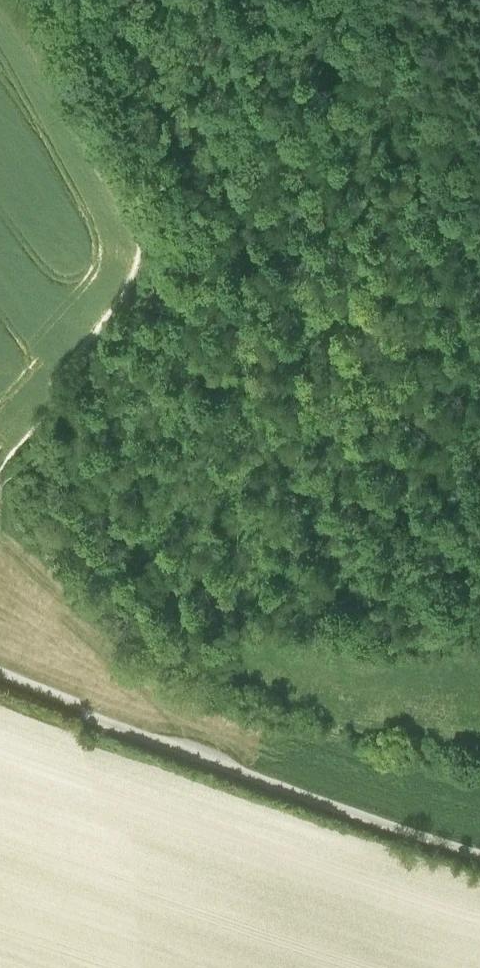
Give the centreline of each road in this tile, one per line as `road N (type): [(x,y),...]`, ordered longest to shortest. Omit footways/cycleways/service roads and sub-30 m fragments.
road 1 (unclassified): [(479,809),(0,640)]

